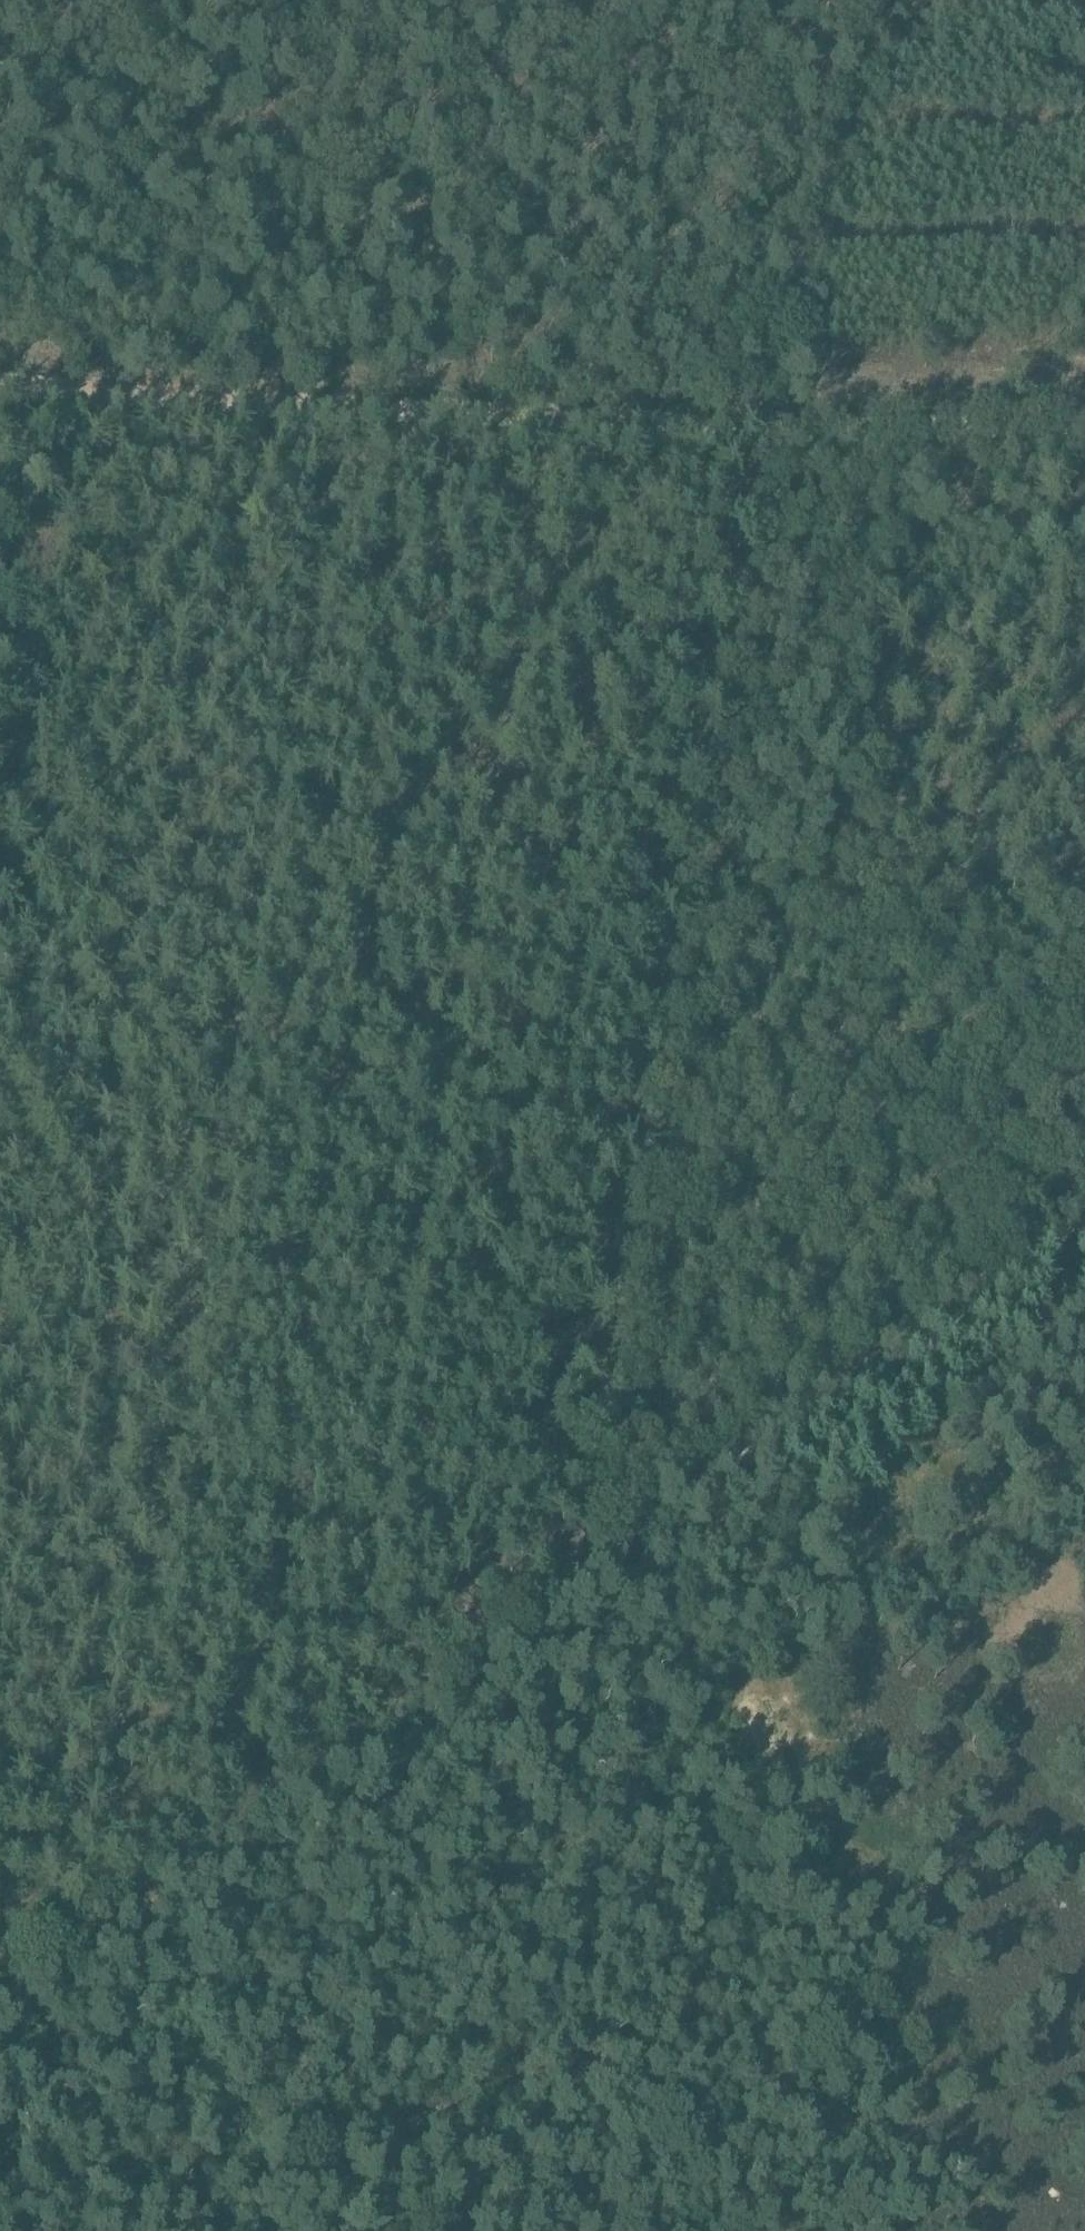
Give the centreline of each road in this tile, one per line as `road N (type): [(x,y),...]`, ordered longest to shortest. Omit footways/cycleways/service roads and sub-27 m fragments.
road 1 (track): [(0,1987),(1084,1193)]
road 2 (track): [(749,403),(0,365)]
road 3 (track): [(1084,909),(986,897),(917,836),(879,745),(874,687),(887,625),(981,398)]
road 4 (track): [(749,403),(883,0)]
road 5 (track): [(749,403),(1084,396)]

